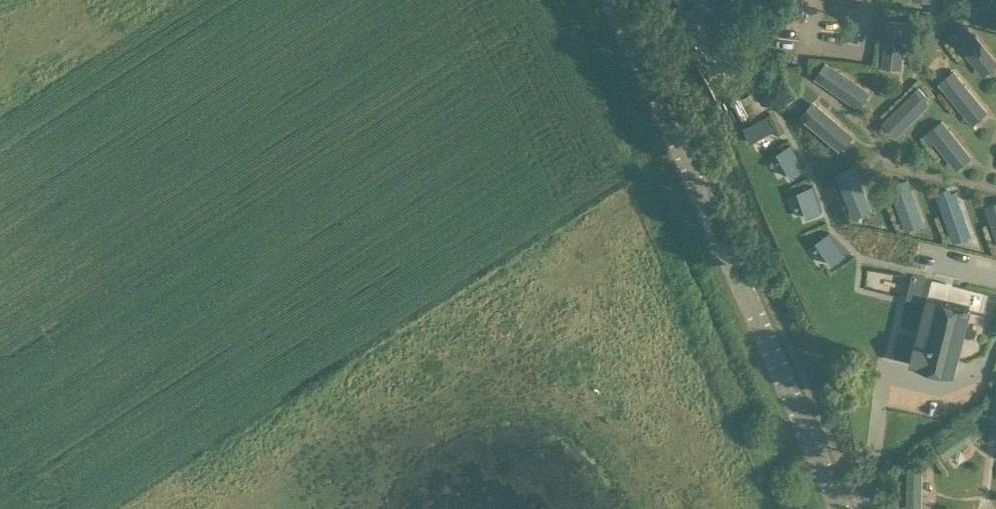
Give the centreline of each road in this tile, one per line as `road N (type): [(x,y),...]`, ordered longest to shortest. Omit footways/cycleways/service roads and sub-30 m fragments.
road 1 (tertiary): [(841,508),(610,0)]

